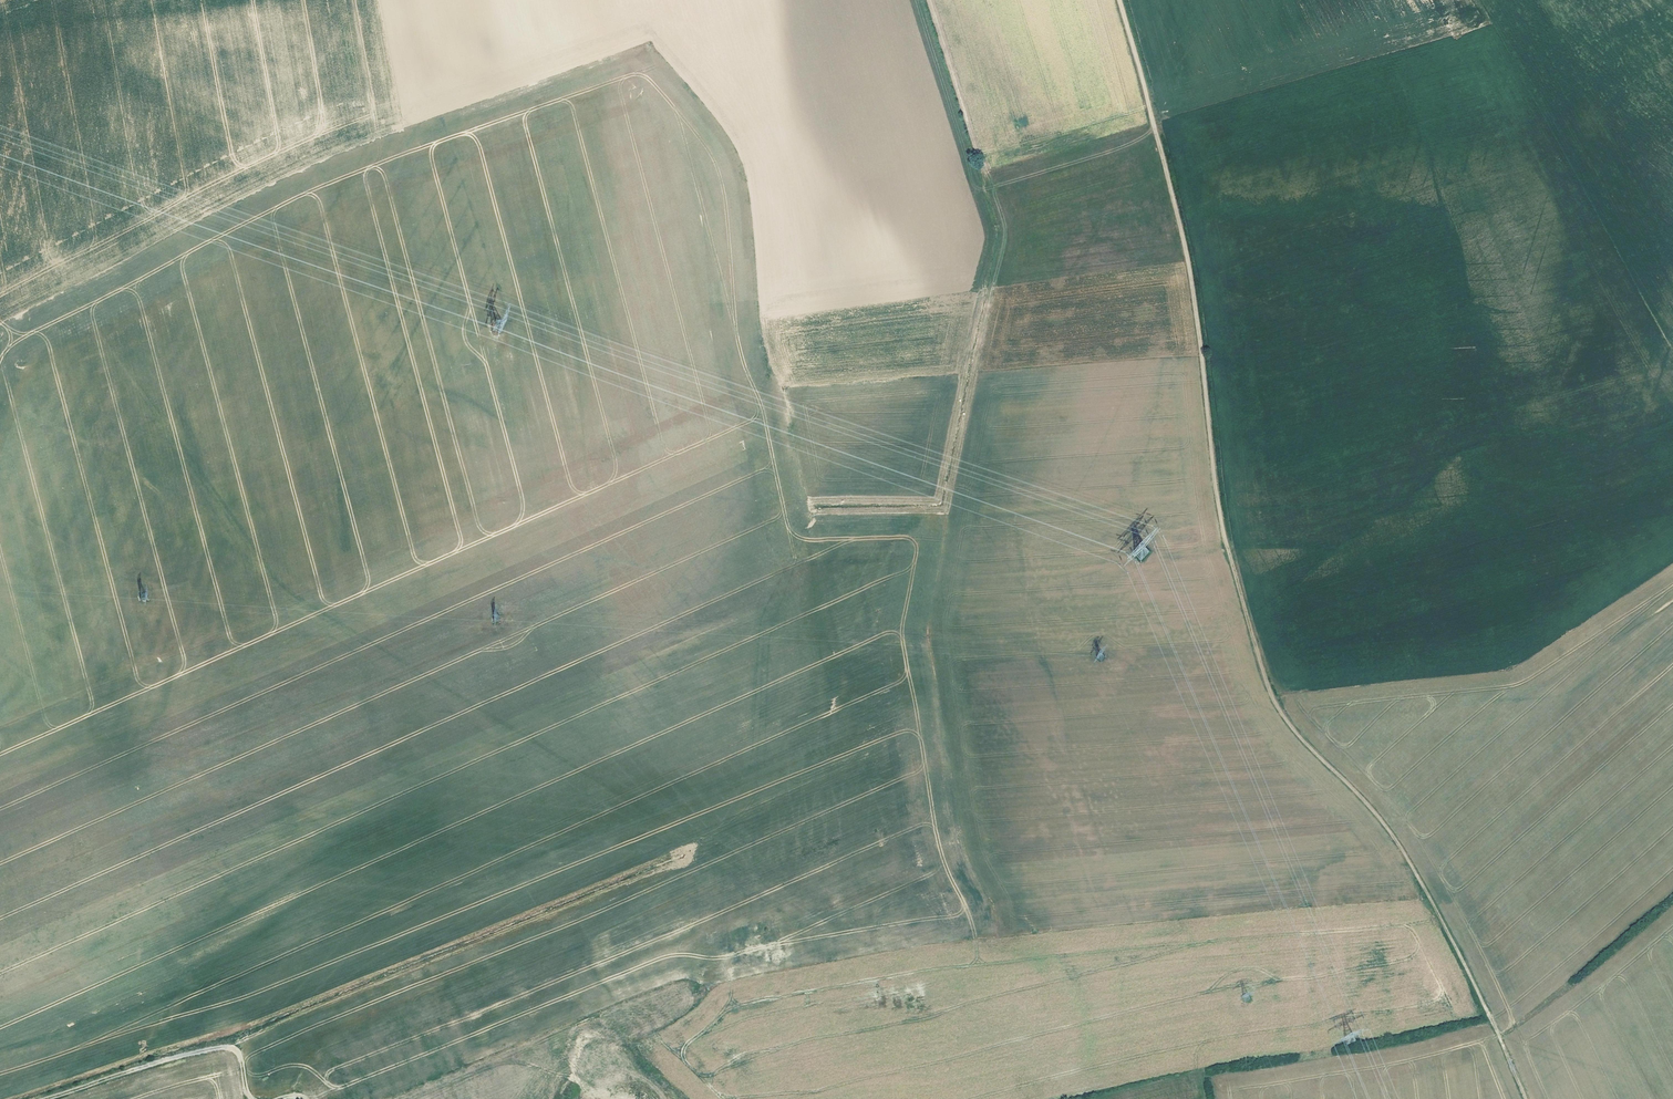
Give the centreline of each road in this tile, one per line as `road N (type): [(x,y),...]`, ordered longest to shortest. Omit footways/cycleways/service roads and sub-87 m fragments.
road 1 (track): [(1525,1098),(1484,1005),(1388,830),(1289,727),(1269,694),(1220,516),(1188,261),(1119,0)]
road 2 (track): [(38,1098),(199,1053)]

